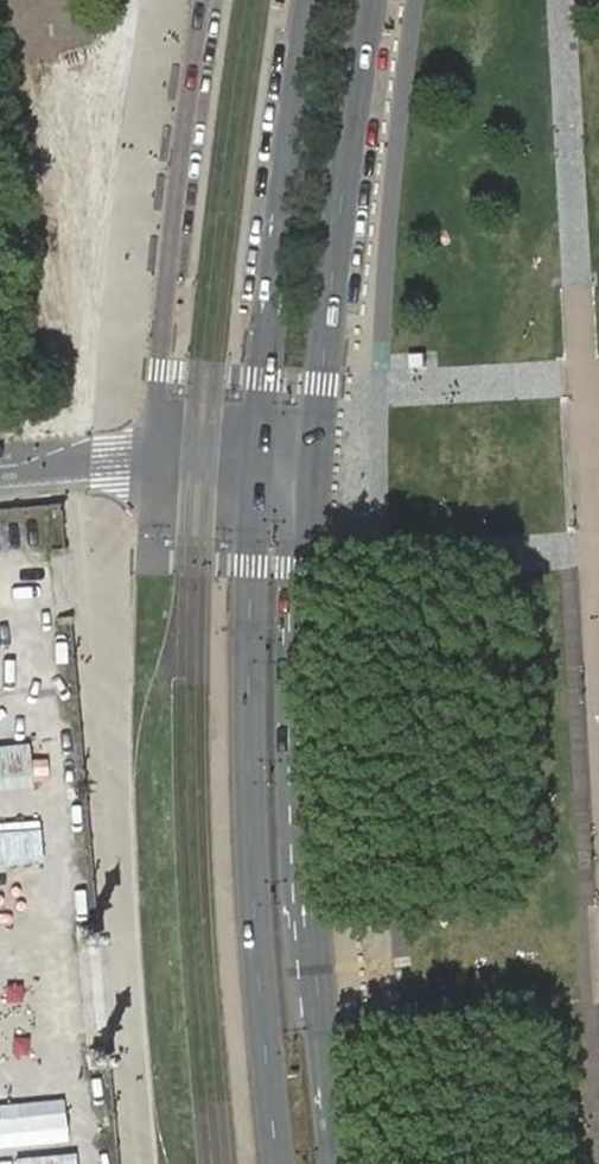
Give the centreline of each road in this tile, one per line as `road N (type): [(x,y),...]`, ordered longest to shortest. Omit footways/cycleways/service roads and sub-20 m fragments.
road 1 (secondary): [(256,472),(251,845),(278,1163)]
road 2 (secondary): [(339,1163),(308,850),(315,475)]
road 3 (secondary): [(315,475),(369,0)]
road 4 (secondary): [(311,0),(256,472)]
road 5 (residential): [(154,466),(205,0)]
road 6 (tertiary): [(154,466),(0,475)]

